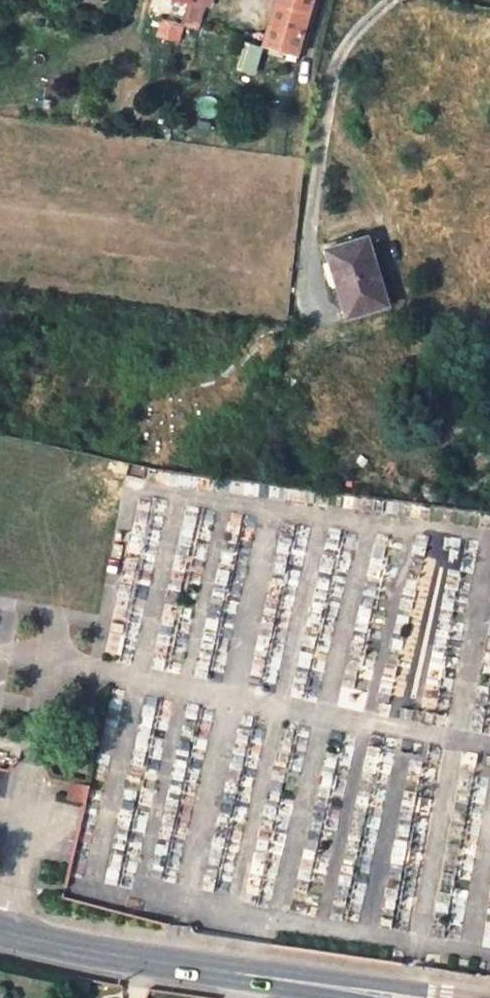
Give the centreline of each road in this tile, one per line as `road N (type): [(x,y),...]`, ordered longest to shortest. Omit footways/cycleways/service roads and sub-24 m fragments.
road 1 (secondary): [(0,934),(410,997)]

